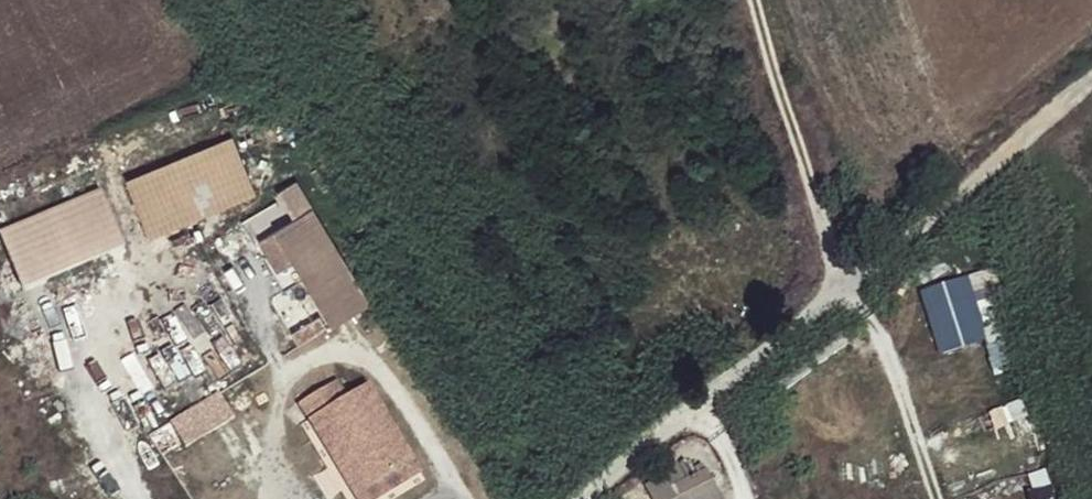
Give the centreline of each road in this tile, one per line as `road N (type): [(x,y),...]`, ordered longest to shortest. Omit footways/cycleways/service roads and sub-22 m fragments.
road 1 (unclassified): [(1091,90),(587,498)]
road 2 (track): [(844,287),(746,0)]

